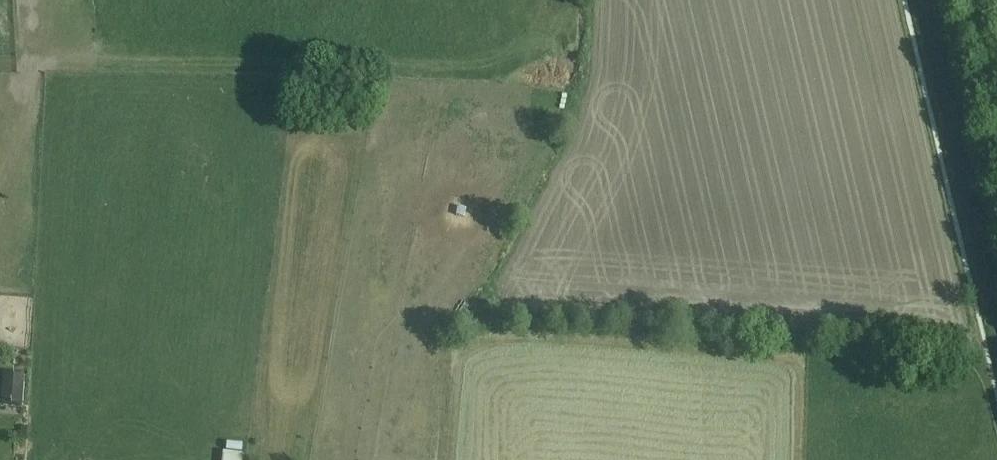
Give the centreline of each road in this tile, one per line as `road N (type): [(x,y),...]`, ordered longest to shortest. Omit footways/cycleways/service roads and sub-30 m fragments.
road 1 (track): [(996,124),(969,0)]

